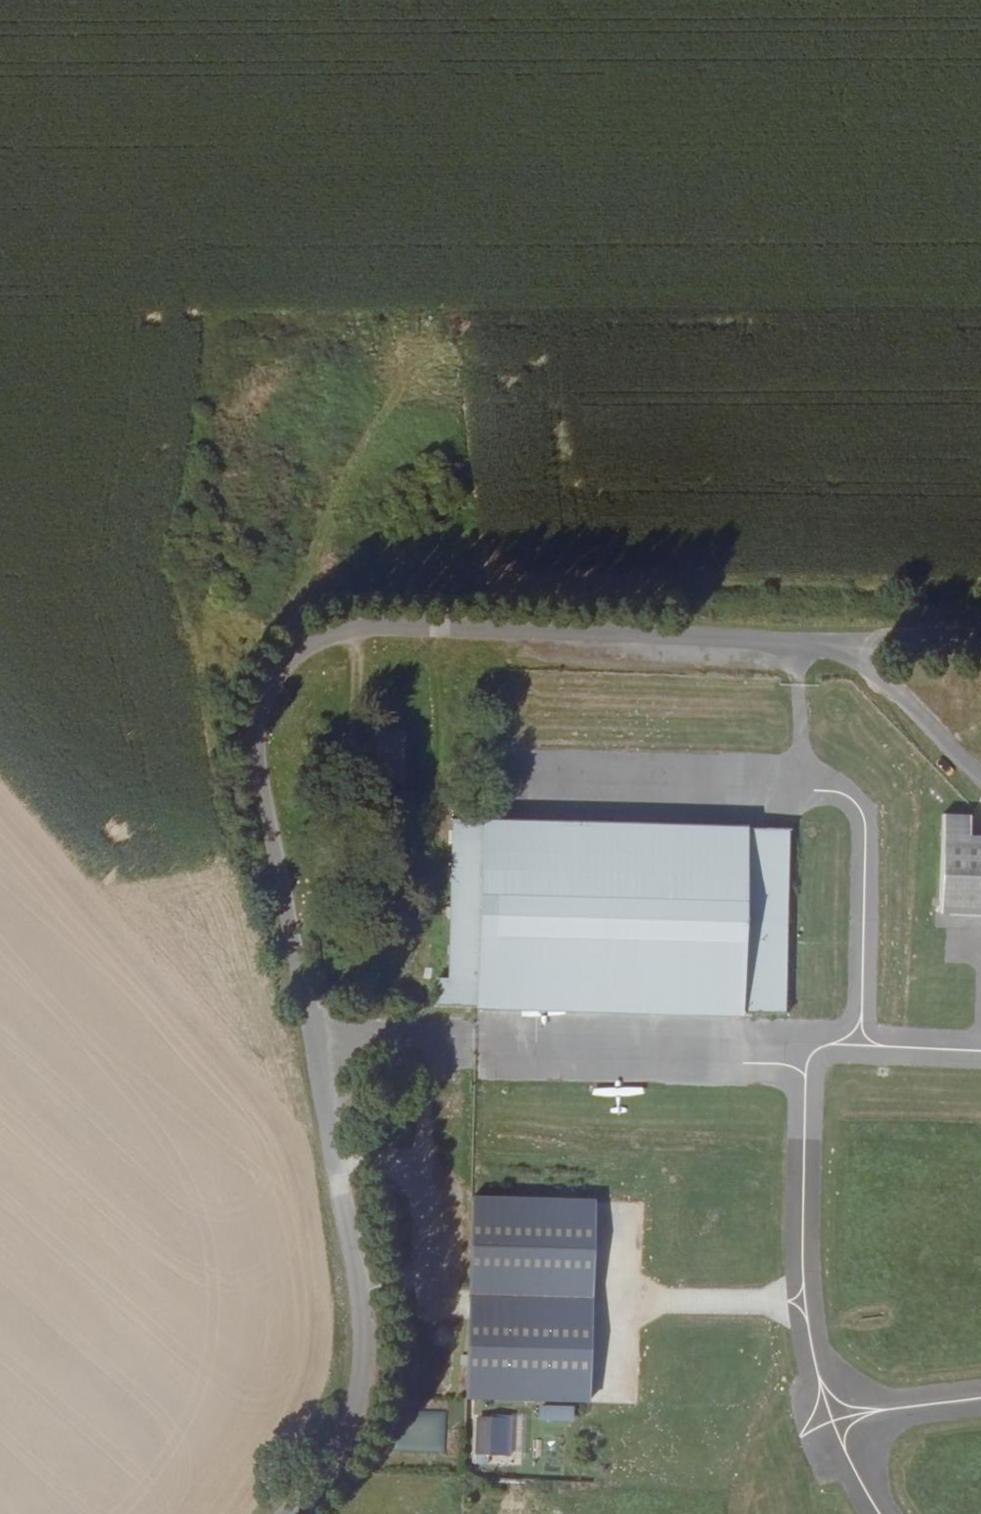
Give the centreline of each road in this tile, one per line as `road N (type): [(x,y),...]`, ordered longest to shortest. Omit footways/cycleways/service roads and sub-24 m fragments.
road 1 (unclassified): [(289,1513),(350,1426),(365,1378),(365,1327),(319,1038),(263,768),(266,702),(303,643),(370,626),(980,645)]

